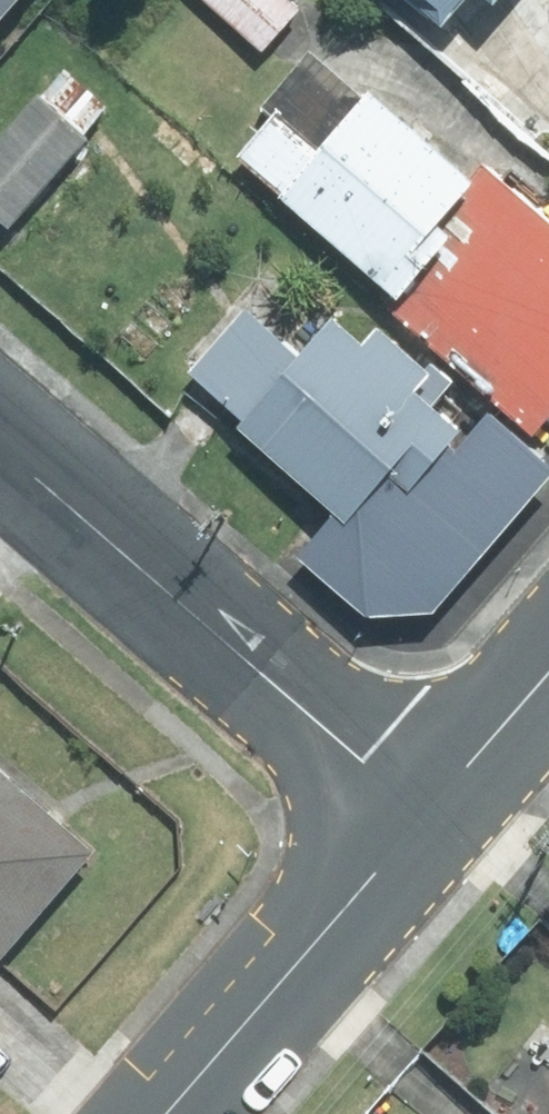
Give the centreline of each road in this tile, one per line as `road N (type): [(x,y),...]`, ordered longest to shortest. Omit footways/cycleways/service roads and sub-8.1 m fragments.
road 1 (residential): [(0,448),(421,815)]
road 2 (tertiary): [(421,815),(164,1113)]
road 3 (tertiary): [(548,667),(421,815)]

